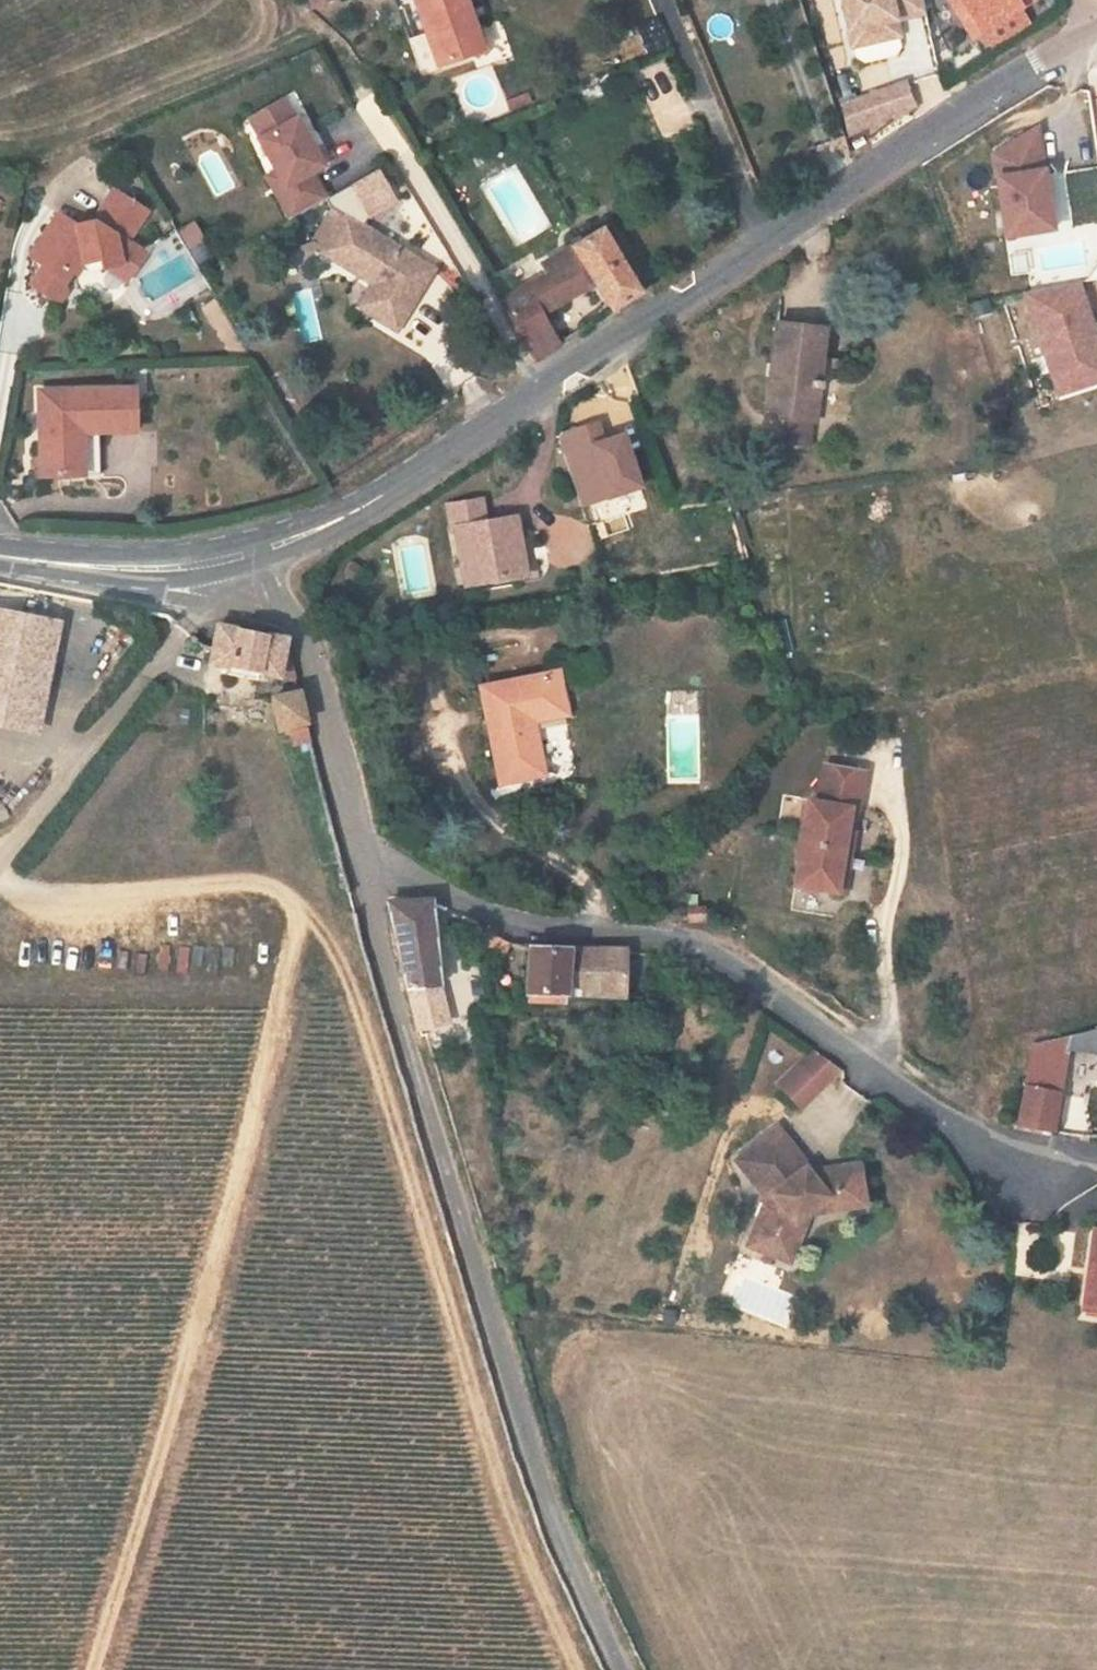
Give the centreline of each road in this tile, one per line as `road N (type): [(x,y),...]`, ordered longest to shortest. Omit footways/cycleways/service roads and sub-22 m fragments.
road 1 (track): [(0,876),(96,893),(264,886),(288,900),(301,928),(136,1542),(93,1669)]
road 2 (residential): [(1091,34),(761,243),(369,512),(281,562)]
road 3 (residential): [(362,853),(403,1023),(507,1366),(559,1526),(621,1669)]
road 4 (residential): [(362,853),(479,913),(716,962),(1006,1141),(1096,1163)]
road 5 (track): [(0,858),(176,635),(199,569)]
road 6 (residential): [(281,562),(362,853)]
road 7 (residential): [(281,562),(147,574),(0,551)]

